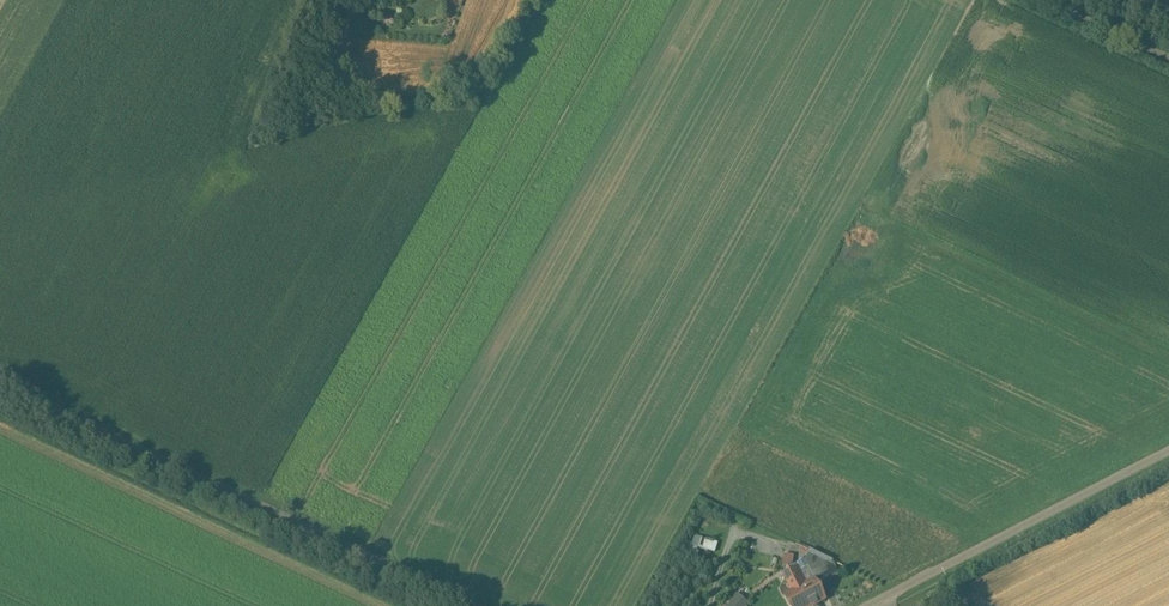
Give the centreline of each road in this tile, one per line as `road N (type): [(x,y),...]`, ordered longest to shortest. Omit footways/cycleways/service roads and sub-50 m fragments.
road 1 (unclassified): [(0,384),(469,605)]
road 2 (unclassified): [(1168,449),(870,605)]
road 3 (unclassified): [(1168,61),(1041,0)]

